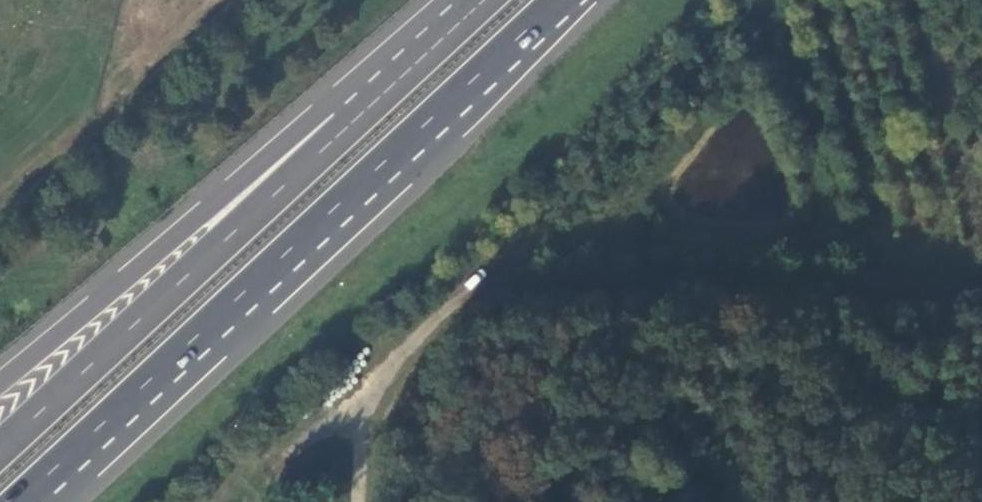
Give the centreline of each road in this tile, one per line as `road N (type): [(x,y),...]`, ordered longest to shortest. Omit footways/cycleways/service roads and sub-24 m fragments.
road 1 (unclassified): [(360,501),(366,399),(481,275),(544,253),(981,273)]
road 2 (trunk): [(16,501),(559,0)]
road 3 (trunk): [(56,501),(274,300),(574,0)]
road 4 (trunk): [(346,126),(0,448)]
road 5 (trunk): [(346,126),(278,149),(0,381)]
road 6 (trunk): [(483,0),(346,126)]

